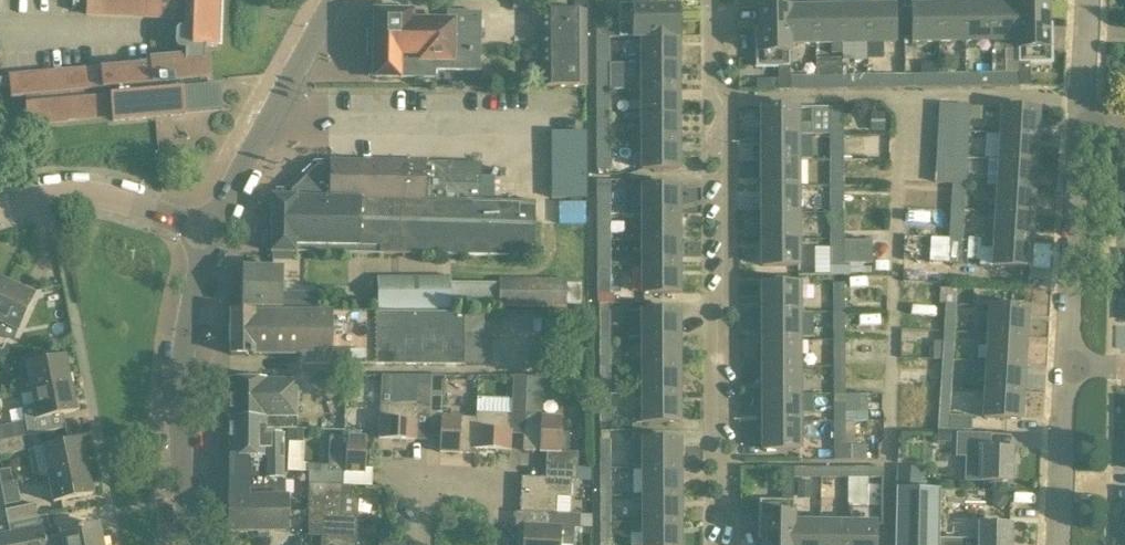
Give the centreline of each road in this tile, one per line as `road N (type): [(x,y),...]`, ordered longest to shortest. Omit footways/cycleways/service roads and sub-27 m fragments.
road 1 (residential): [(710,0),(711,73),(727,98),(729,295),(711,329),(706,398),(725,482),(725,544)]
road 2 (tertiary): [(189,544),(182,367),(210,232)]
road 3 (tertiary): [(210,232),(333,0)]
road 4 (residential): [(1062,361),(1078,126)]
road 5 (residential): [(0,211),(80,194),(210,232)]
road 6 (residential): [(1056,544),(1062,361)]
road 7 (residential): [(423,544),(425,484),(496,487)]
road 8 (residential): [(1078,126),(1088,0)]

